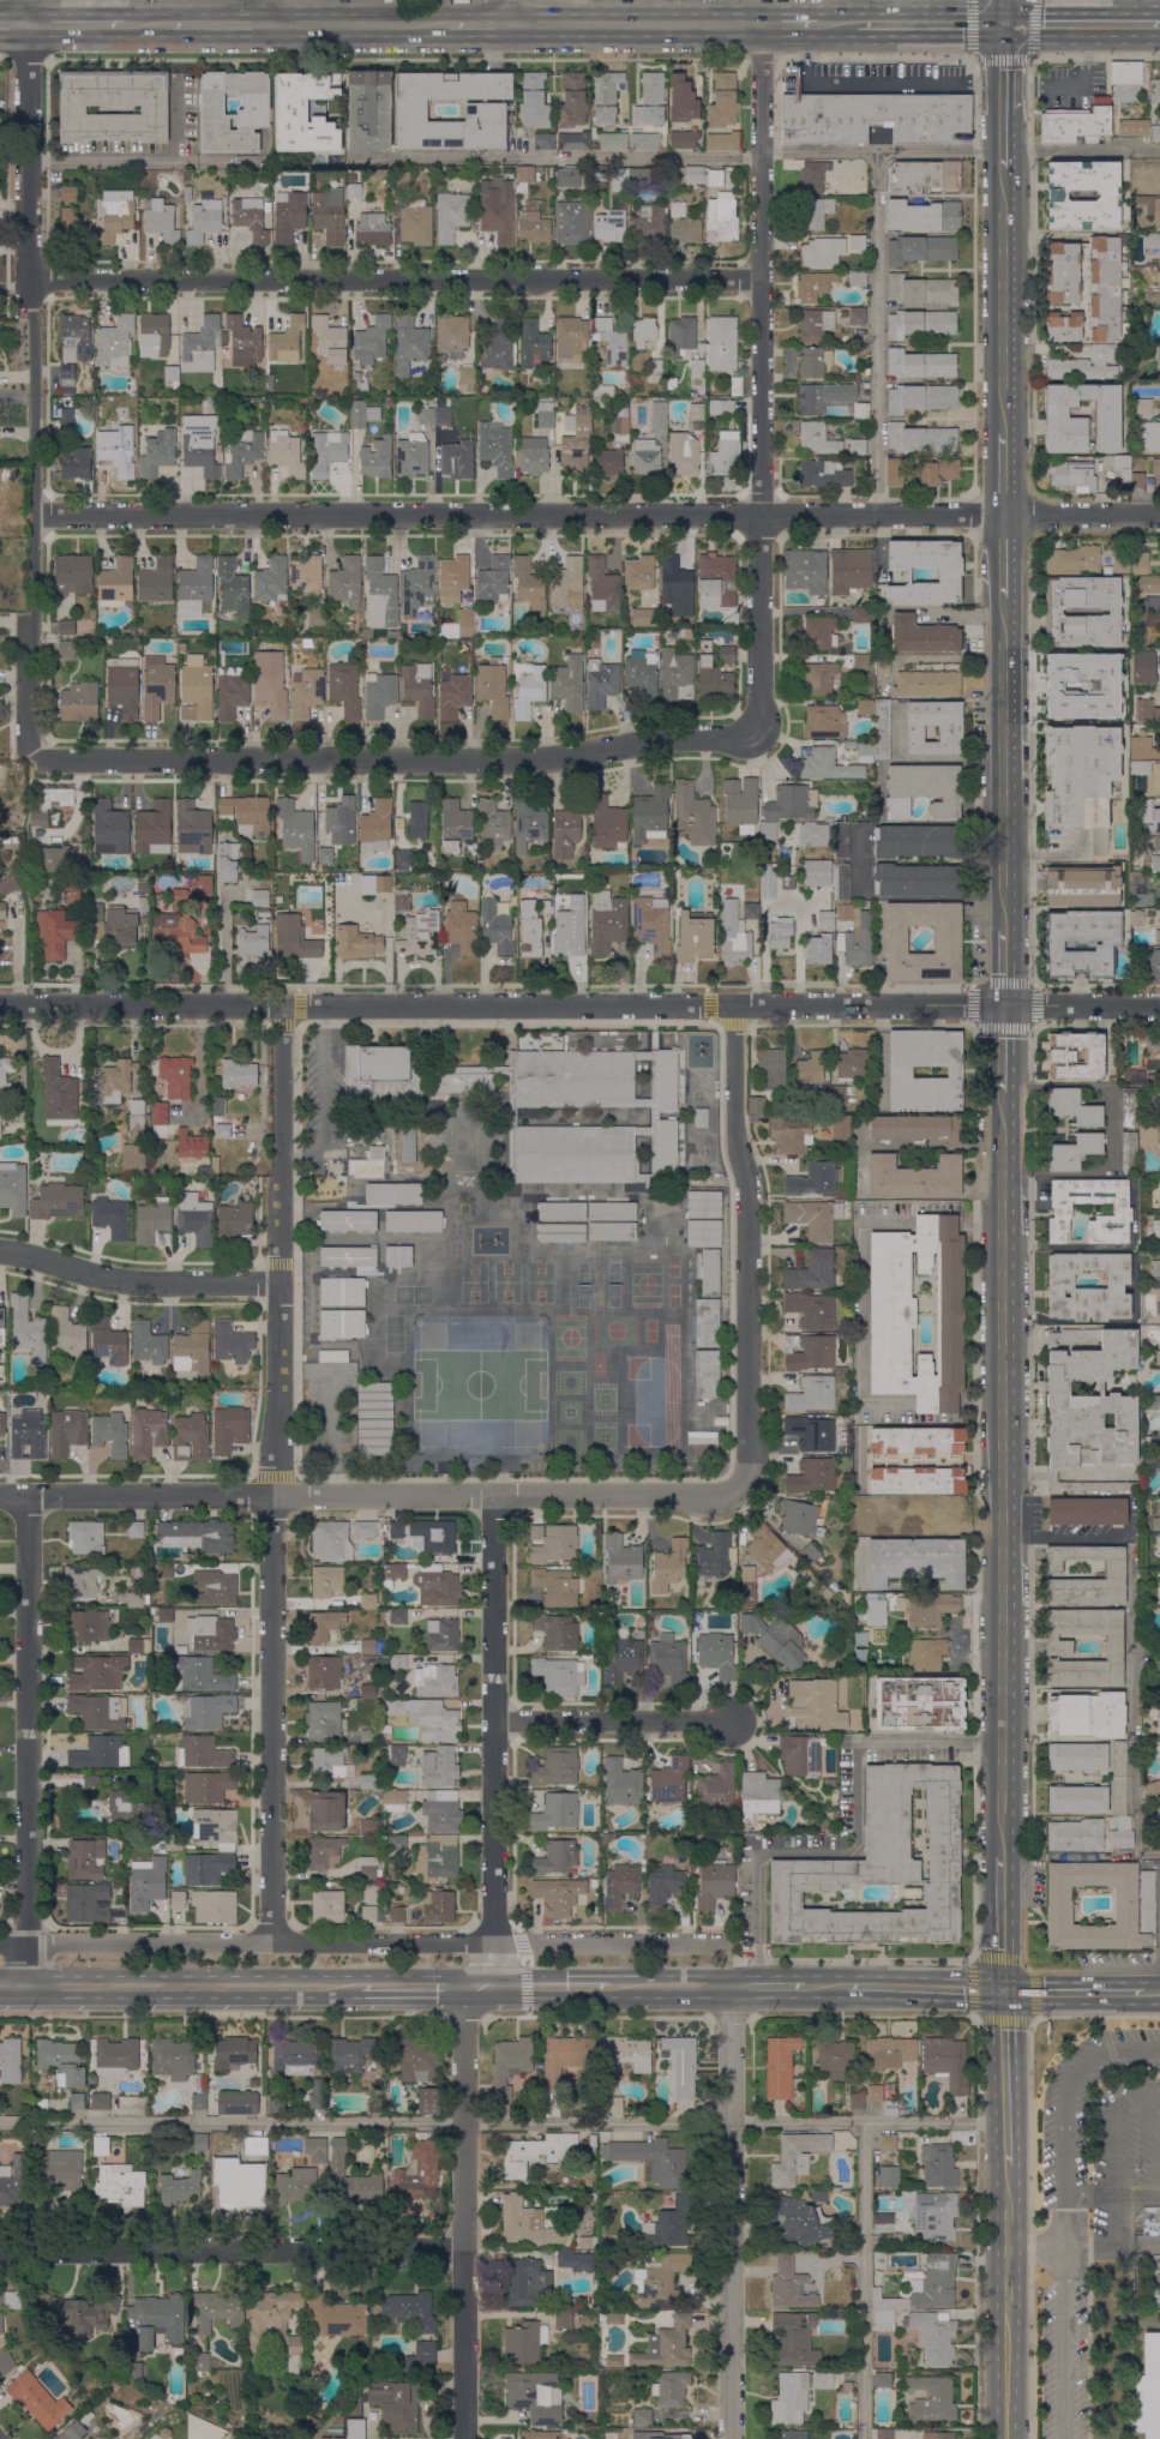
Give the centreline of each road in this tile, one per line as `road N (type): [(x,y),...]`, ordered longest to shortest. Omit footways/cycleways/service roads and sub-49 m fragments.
road 1 (residential): [(31,753),(44,761),(531,759),(731,738),(755,727),(762,26)]
road 2 (residential): [(1159,1005),(0,1004)]
road 3 (residential): [(1159,516),(34,513)]
road 4 (residential): [(271,1941),(281,1005)]
road 5 (tertiary): [(1000,1861),(1003,1094)]
road 6 (residential): [(31,753),(27,0)]
road 7 (residential): [(738,1488),(701,1497),(0,1495)]
road 8 (residential): [(761,281),(26,280)]
road 9 (residential): [(0,1944),(733,1942)]
road 10 (residential): [(493,1988),(494,1495)]
road 11 (residential): [(24,1987),(26,1495)]
road 12 (residential): [(738,1488),(749,1460),(747,1191),(734,1129),(732,1005)]
road 13 (residential): [(467,2251),(0,2249)]
road 14 (residential): [(466,2438),(464,1988)]
road 15 (residential): [(731,2438),(731,1988)]
road 16 (secondary): [(360,1989),(24,1987)]
road 17 (tertiary): [(1004,927),(1003,600)]
road 18 (residential): [(278,1282),(118,1280),(0,1252)]
road 19 (secondary): [(1006,2438),(1005,2165)]
road 20 (tertiary): [(1003,437),(1002,170)]
road 21 (primary): [(762,26),(518,26)]
road 22 (residential): [(495,1720),(729,1723)]
road 23 (primary): [(447,26),(269,24)]
road 24 (secondary): [(1005,2165),(1003,1992)]
road 25 (primary): [(1159,24),(1003,23)]
road 26 (secondary): [(1003,1992),(849,1988)]
road 27 (tertiary): [(1002,170),(1003,23)]
road 28 (primary): [(1003,23),(857,25)]
road 29 (secondary): [(1143,1993),(1003,1992)]
road 30 (secondary): [(493,1988),(360,1989)]
road 31 (tertiary): [(1003,1992),(1000,1861)]
road 32 (secondary): [(731,1988),(608,1988)]

